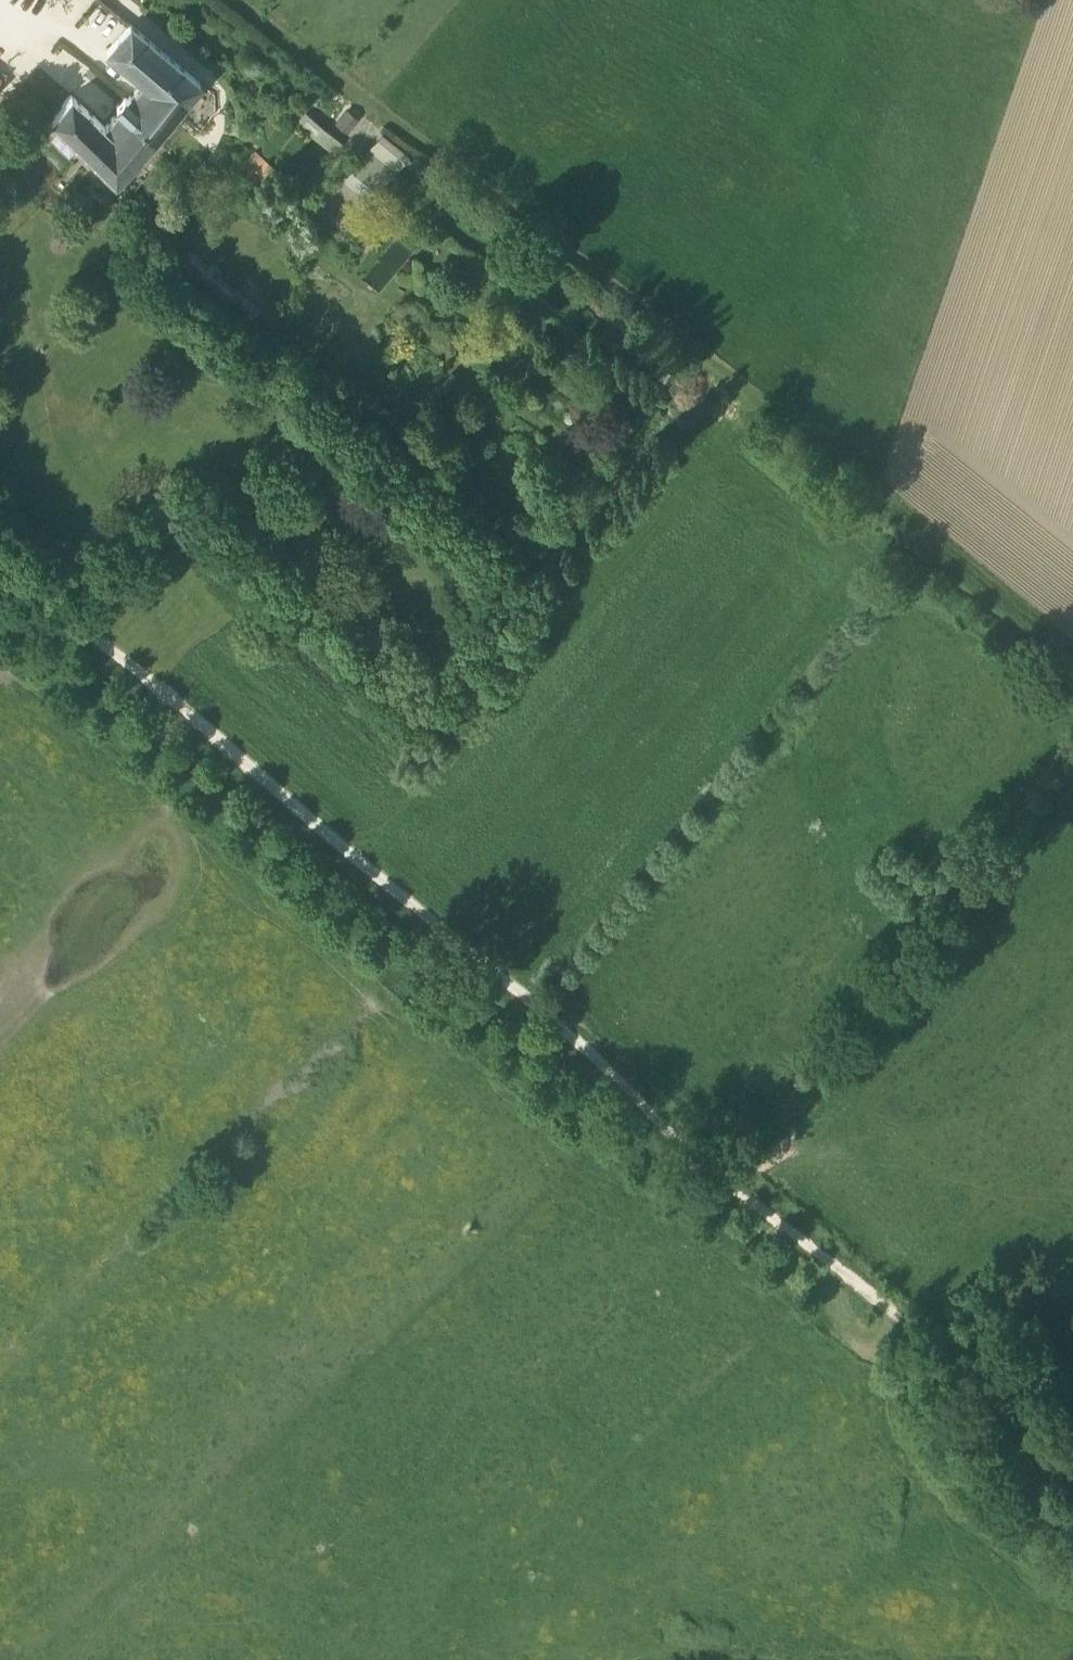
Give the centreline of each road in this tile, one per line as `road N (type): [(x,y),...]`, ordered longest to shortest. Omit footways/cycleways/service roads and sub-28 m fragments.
road 1 (track): [(1072,1382),(1042,1351),(939,1340),(845,1271),(0,556)]

